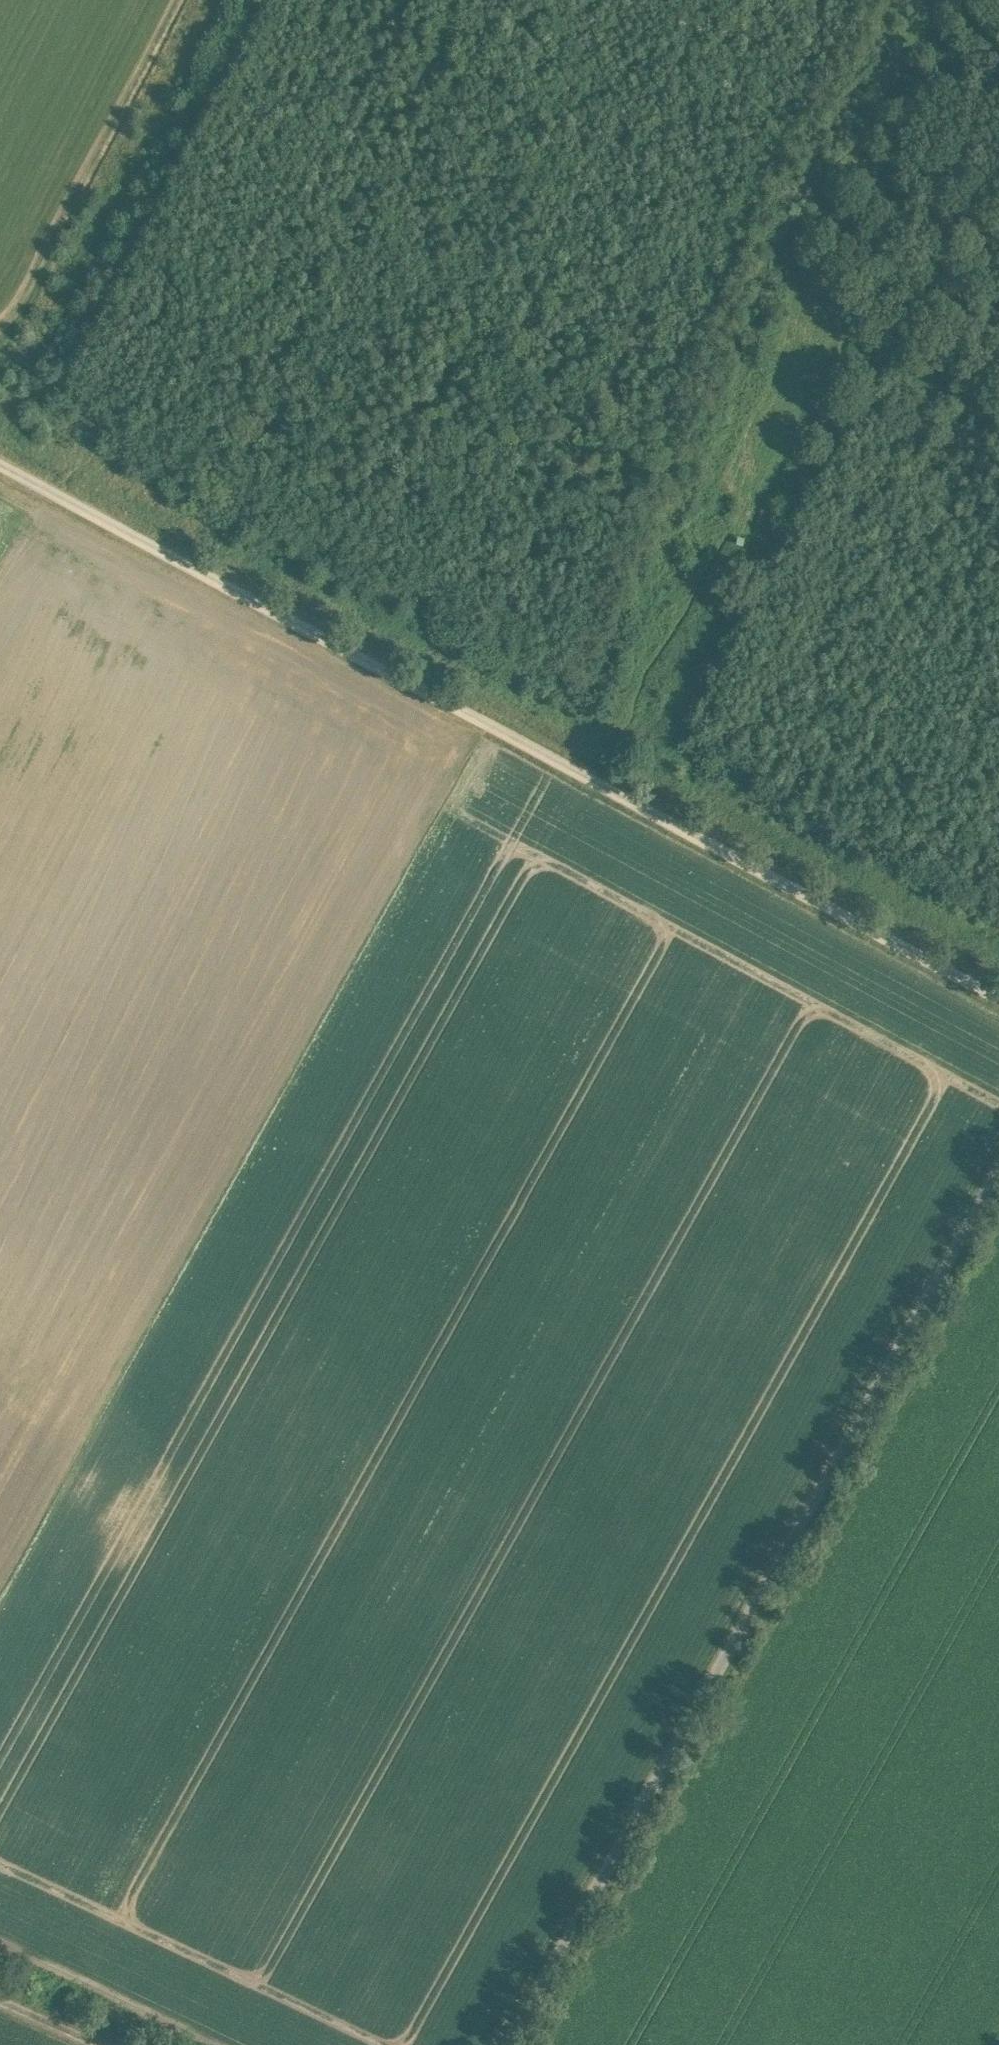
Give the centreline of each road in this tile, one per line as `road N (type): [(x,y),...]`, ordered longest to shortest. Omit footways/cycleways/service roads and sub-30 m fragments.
road 1 (track): [(0,462),(998,996)]
road 2 (track): [(998,1166),(514,2044)]
road 3 (track): [(169,2044),(0,1970)]

